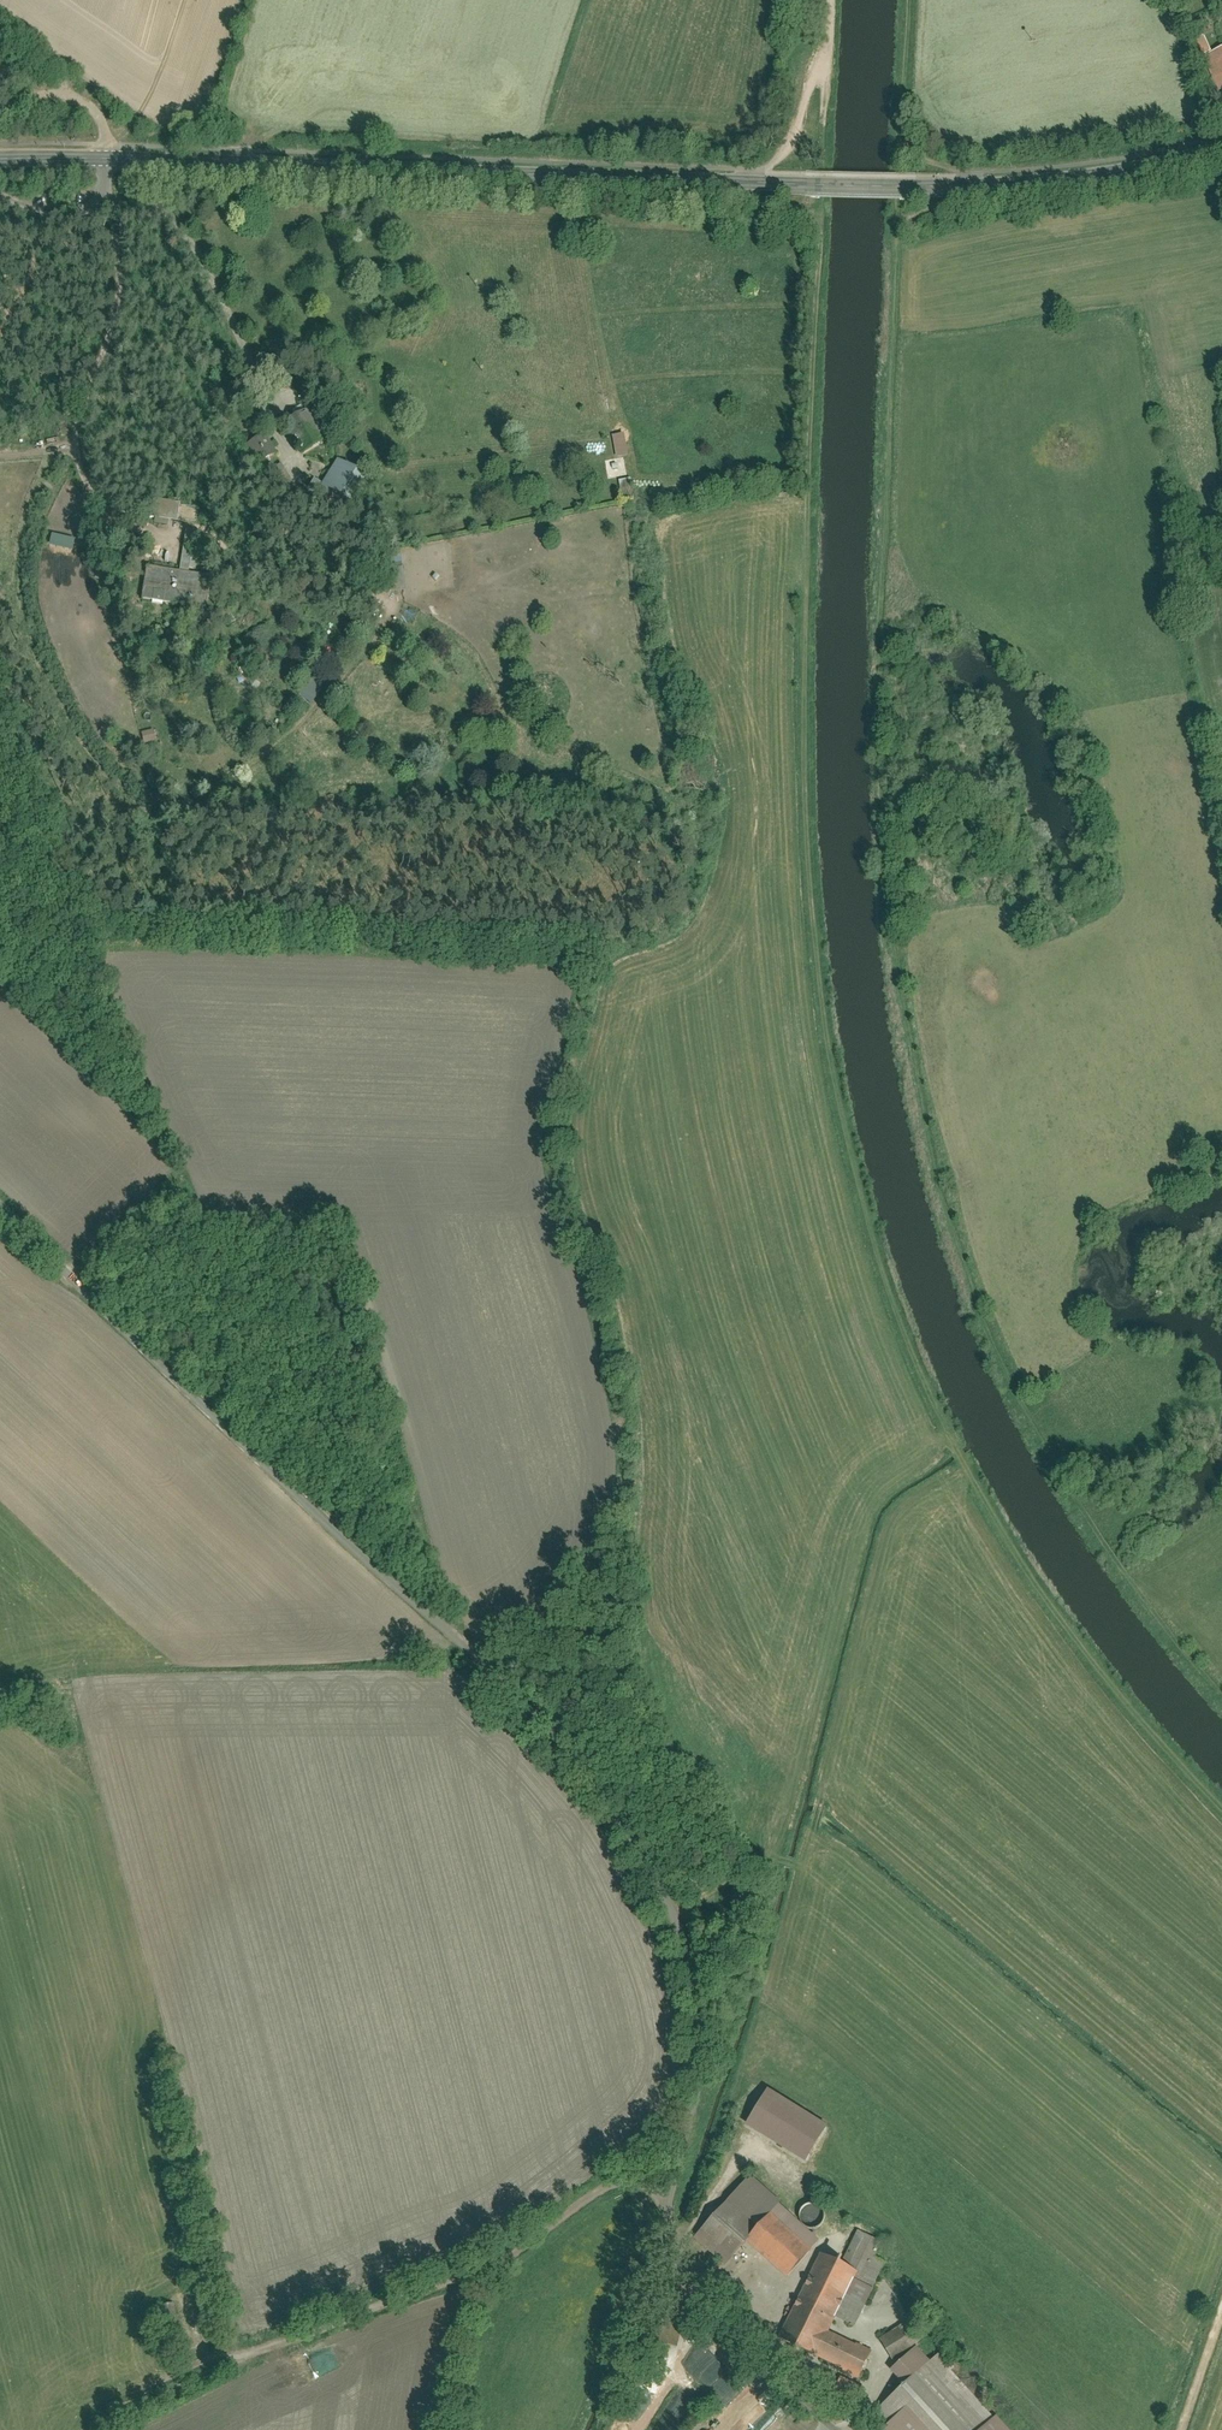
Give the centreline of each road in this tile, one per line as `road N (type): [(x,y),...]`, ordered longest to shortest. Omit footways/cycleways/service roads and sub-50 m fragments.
road 1 (residential): [(846,2429),(679,2254),(668,2191),(697,2056),(694,2005),(659,1899),(607,1803),(499,1673),(0,1206)]
road 2 (tertiary): [(105,160),(902,190),(1083,181),(1221,150)]
road 3 (track): [(670,2223),(654,2190),(633,2179),(617,2182),(498,2264),(262,2350),(105,2429)]
road 4 (residential): [(0,192),(50,208),(85,207),(106,184),(105,160)]

